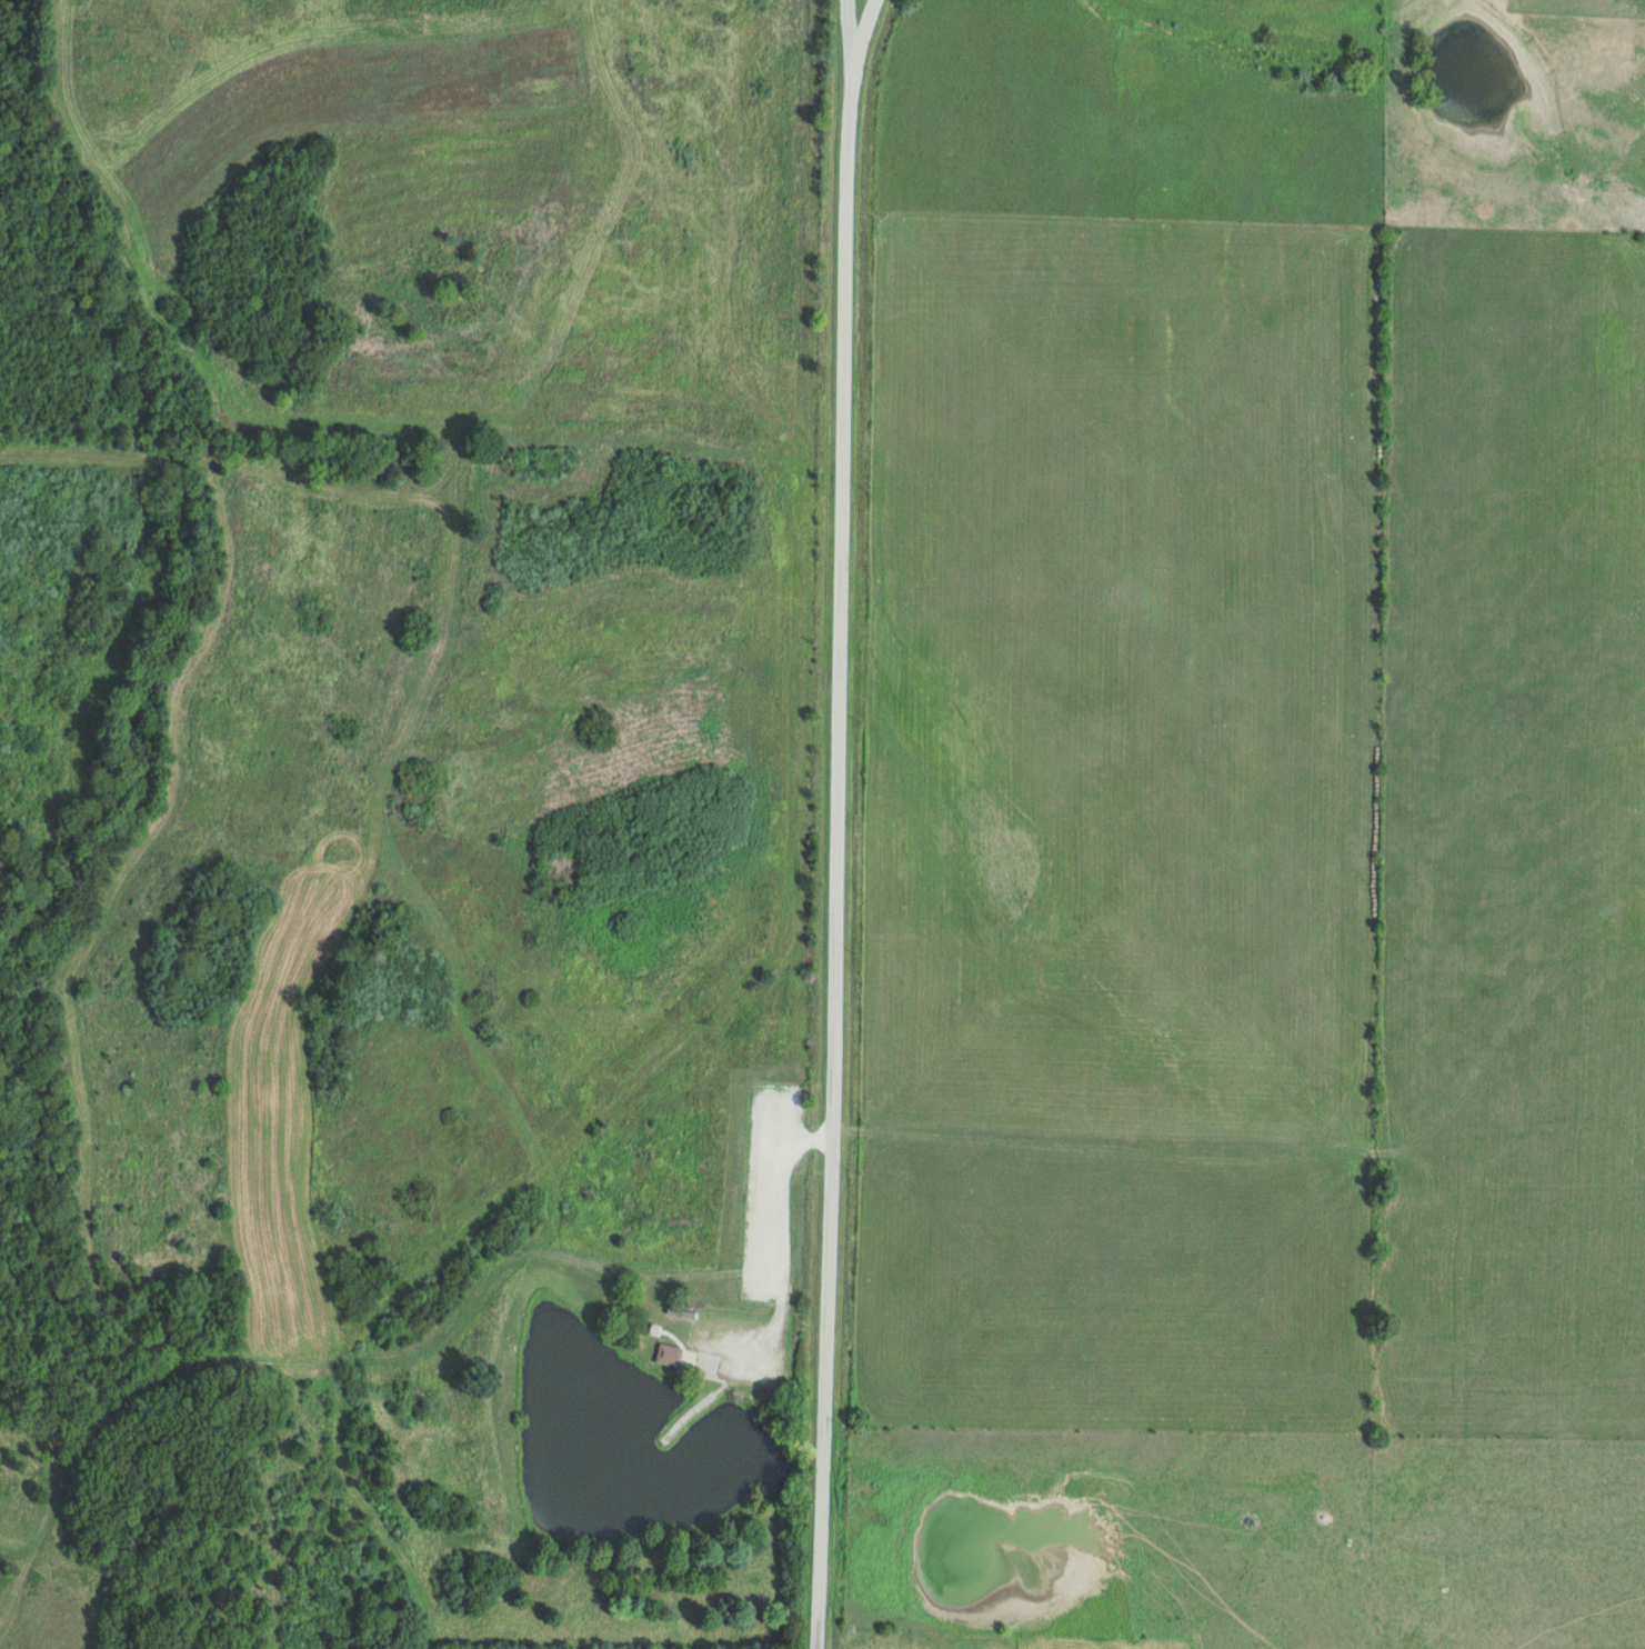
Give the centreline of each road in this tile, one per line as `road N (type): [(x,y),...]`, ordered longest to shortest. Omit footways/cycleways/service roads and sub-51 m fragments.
road 1 (tertiary): [(874,0),(853,63),(844,146),(819,1648)]

